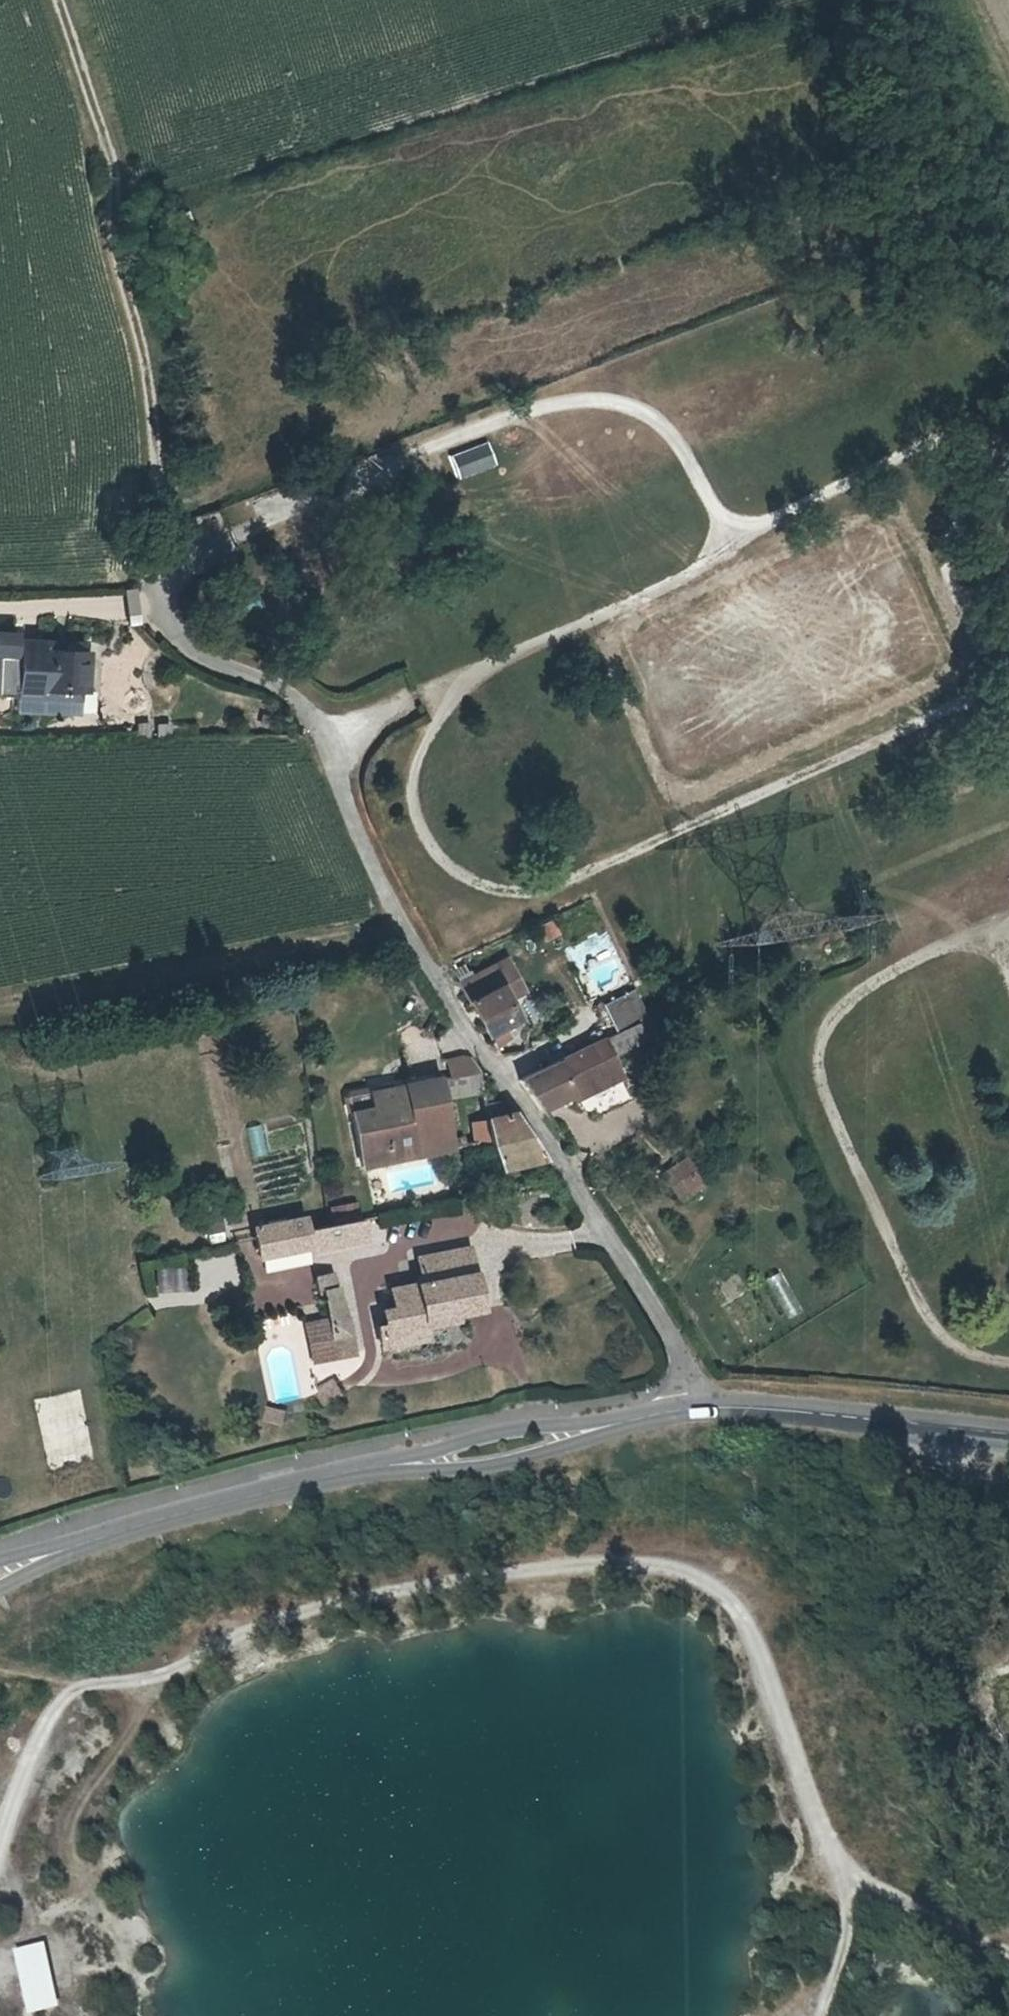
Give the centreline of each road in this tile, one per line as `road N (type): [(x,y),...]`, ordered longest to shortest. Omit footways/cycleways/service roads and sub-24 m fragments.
road 1 (track): [(822,2015),(845,1953),(850,1880),(828,1844),(739,1612),(708,1587),(657,1566),(569,1563),(305,1616),(156,1679),(101,1680),(73,1691),(0,1839)]
road 2 (unclassified): [(699,1410),(682,1351),(387,900),(324,743),(295,698),(171,627),(159,598)]
road 3 (track): [(324,743),(697,572),(777,518),(969,429),(1008,501)]
road 4 (track): [(1008,737),(989,696),(548,891),(500,892),(456,876),(425,838),(412,799),(421,752)]
road 5 (track): [(170,571),(231,535),(495,424),(556,404),(604,401),(670,427),(732,548)]
road 6 (track): [(1008,1364),(952,1345),(931,1320),(819,1087),(816,1050),(830,1016),(858,991),(1008,915)]
road 7 (track): [(159,598),(173,547),(153,457),(166,394),(112,161),(60,0)]
road 8 (tertiary): [(1008,1436),(745,1407),(699,1410)]
road 9 (tertiary): [(382,1471),(127,1528)]
road 10 (track): [(156,1679),(152,1707),(78,1813),(73,1844),(107,1900)]
road 11 (tertiary): [(382,1471),(507,1465),(614,1425)]
road 12 (tertiary): [(614,1425),(496,1432),(382,1471)]
road 13 (track): [(1003,500),(957,524),(944,551),(969,623),(1008,643)]
road 14 (track): [(1008,1952),(850,1880)]
road 15 (tertiary): [(0,1590),(127,1528)]
road 16 (tertiary): [(127,1528),(0,1561)]

